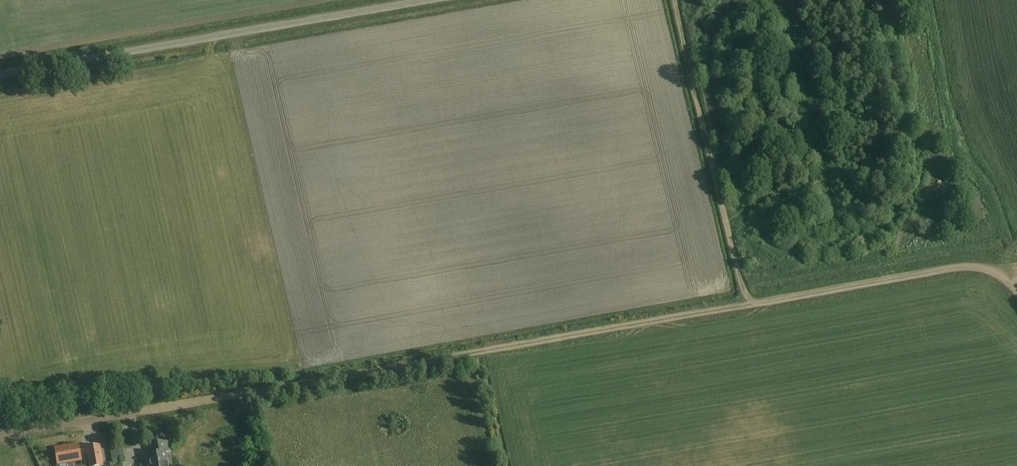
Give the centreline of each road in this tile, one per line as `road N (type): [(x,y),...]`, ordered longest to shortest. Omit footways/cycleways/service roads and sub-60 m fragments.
road 1 (track): [(1016,294),(961,266),(143,409)]
road 2 (unclassified): [(0,73),(426,0)]
road 3 (track): [(675,0),(746,304)]
road 4 (unclassified): [(143,409),(0,434)]

